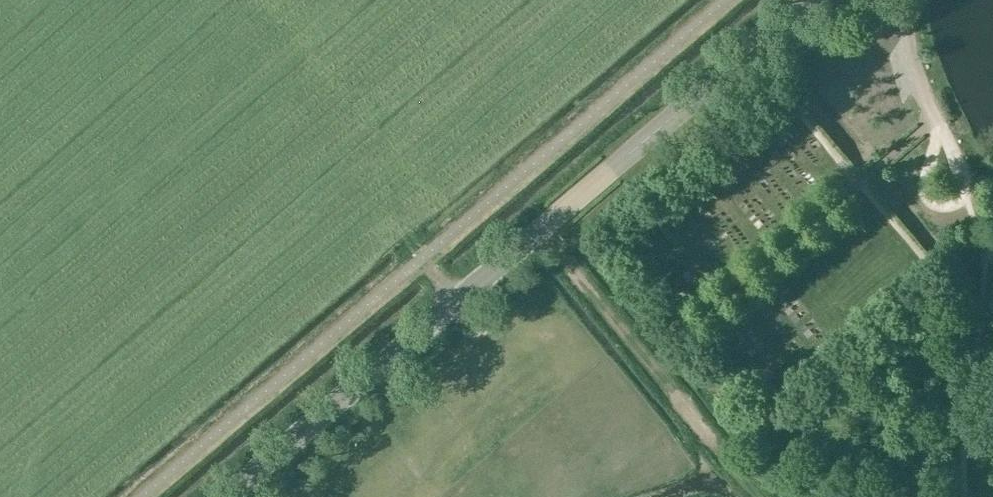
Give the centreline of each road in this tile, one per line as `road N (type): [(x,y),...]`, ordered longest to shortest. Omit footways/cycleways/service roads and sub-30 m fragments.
road 1 (secondary): [(225,496),(809,0)]
road 2 (track): [(535,233),(760,496)]
road 3 (track): [(403,231),(480,330)]

